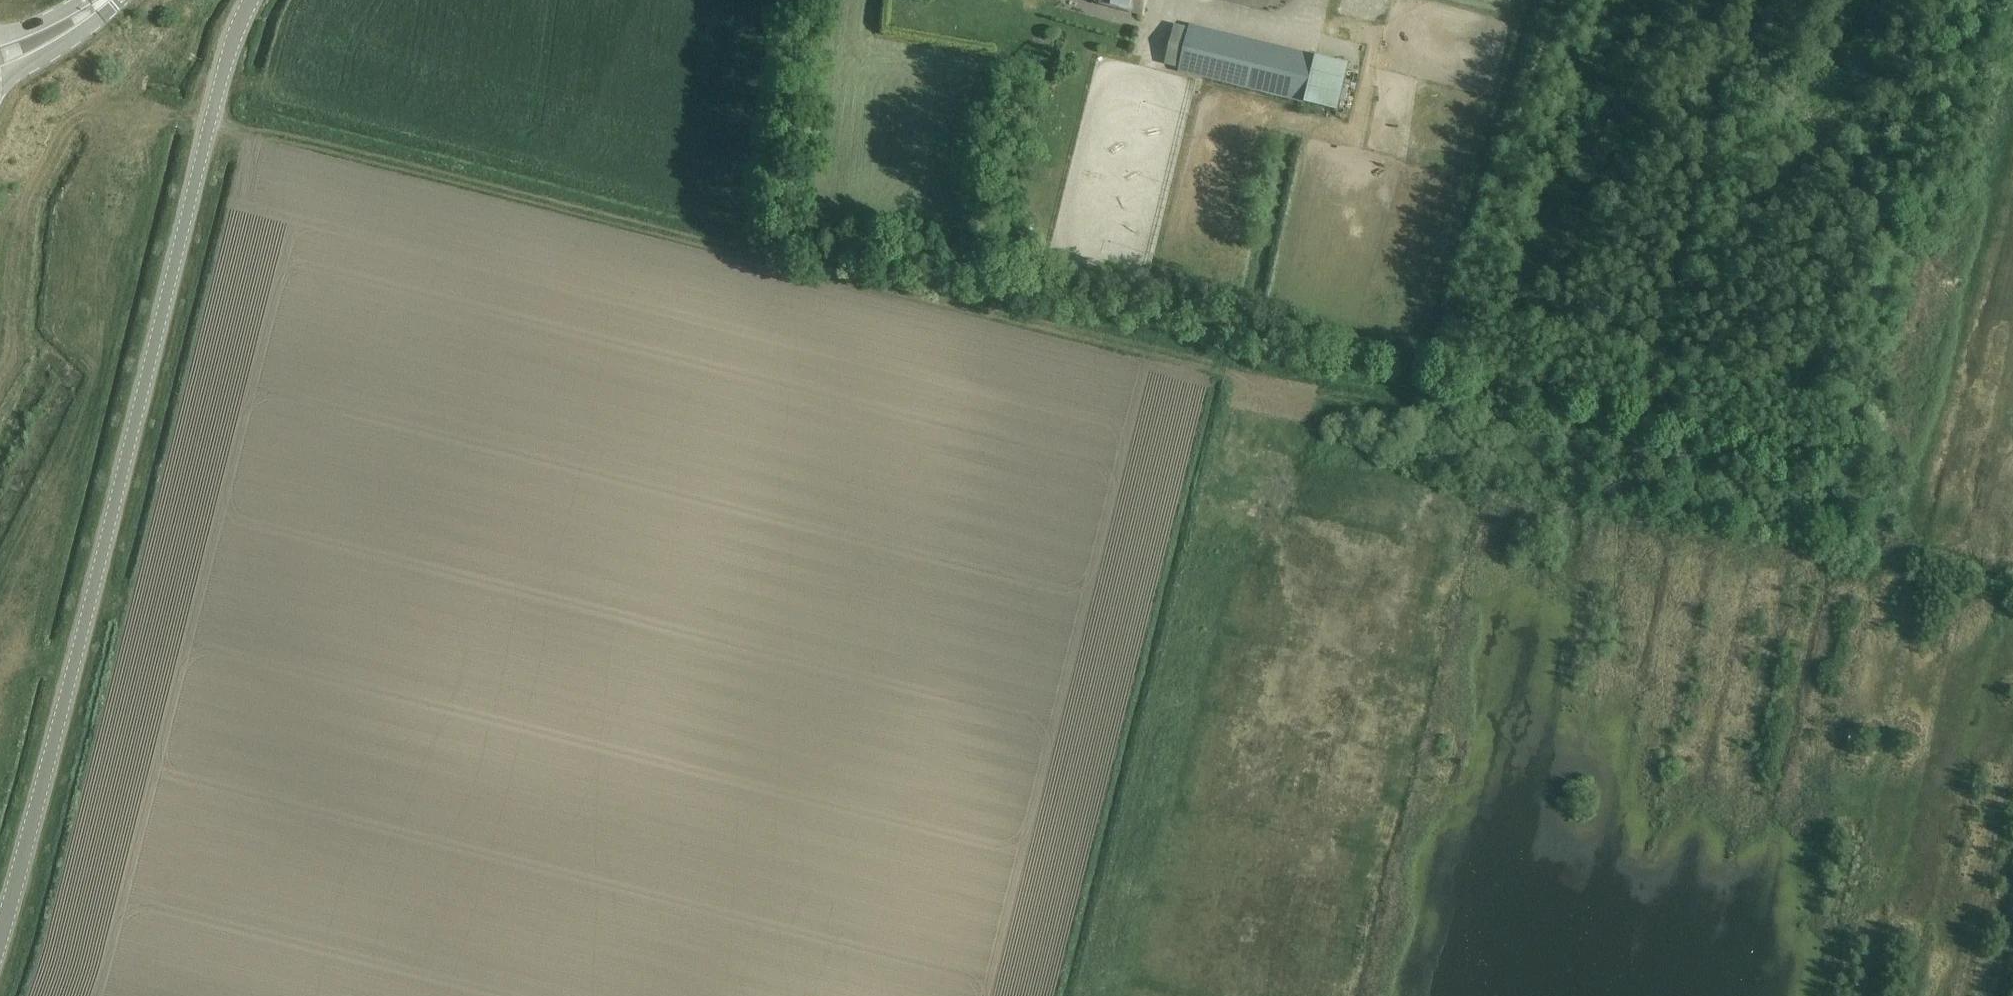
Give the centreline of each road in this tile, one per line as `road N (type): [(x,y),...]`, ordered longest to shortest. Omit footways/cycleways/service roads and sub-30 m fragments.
road 1 (unclassified): [(0,924),(228,40),(250,0)]
road 2 (secondary): [(0,77),(79,34),(111,0)]

